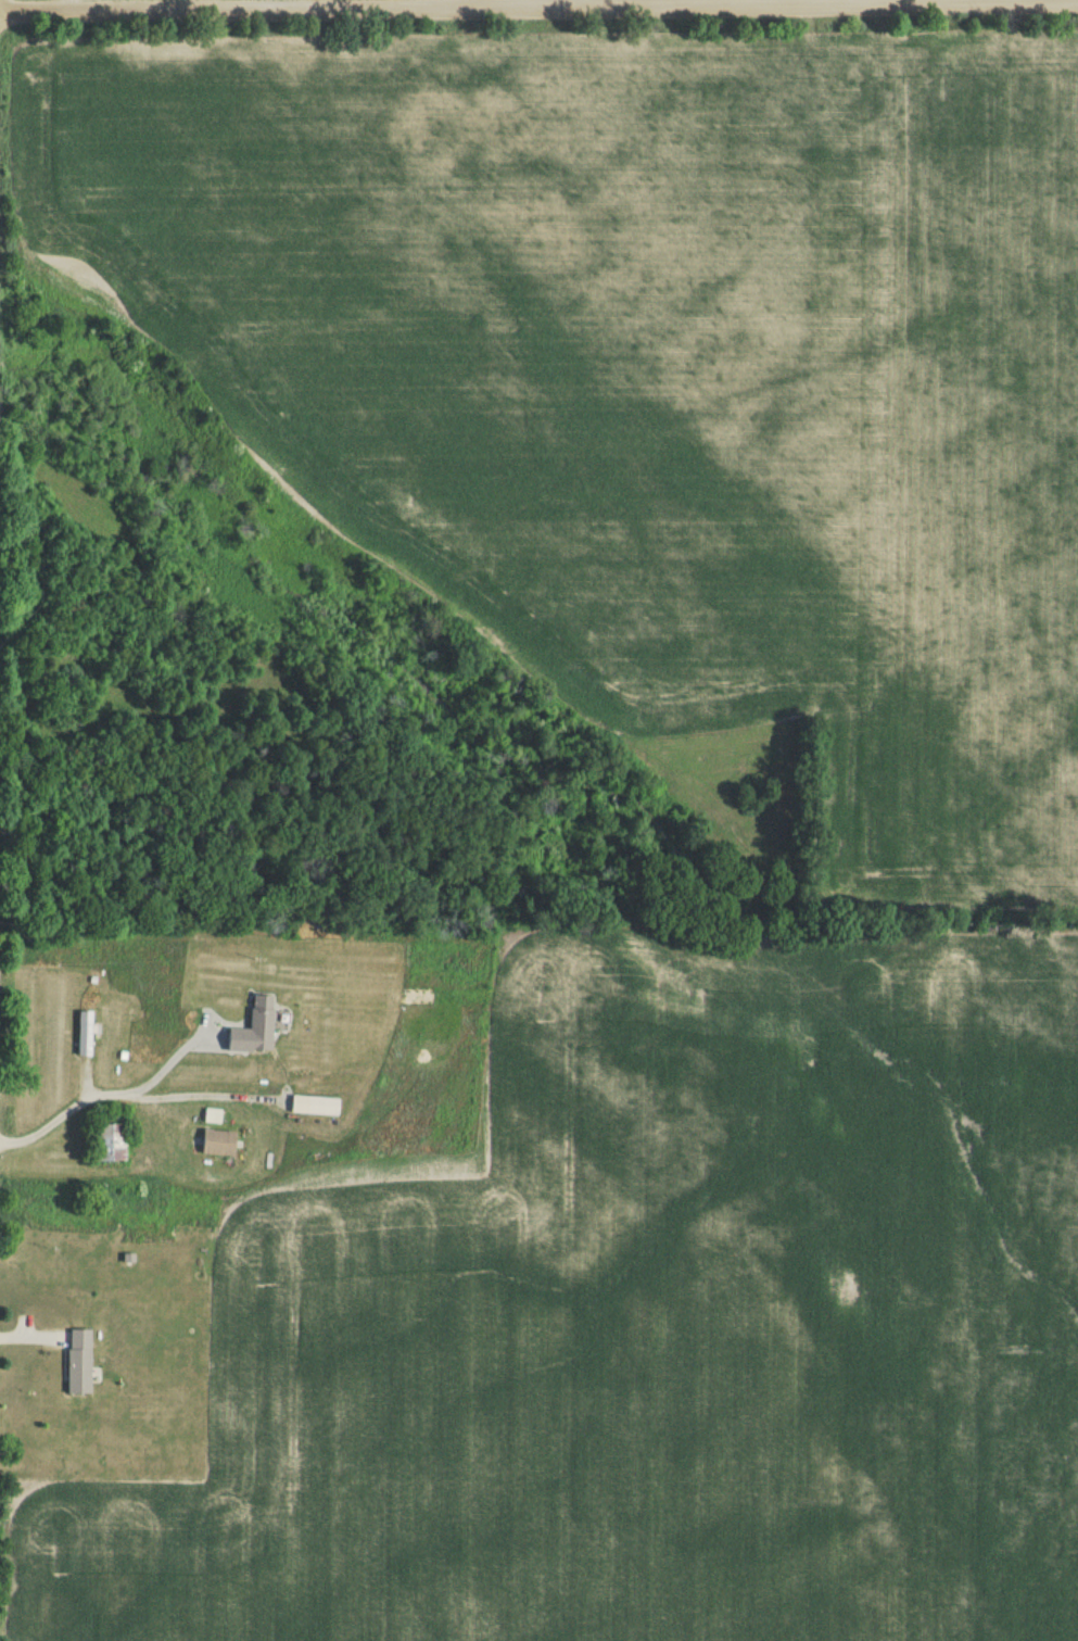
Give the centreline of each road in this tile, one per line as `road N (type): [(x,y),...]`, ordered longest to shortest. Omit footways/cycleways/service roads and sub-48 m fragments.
road 1 (residential): [(0,11),(1077,4)]

